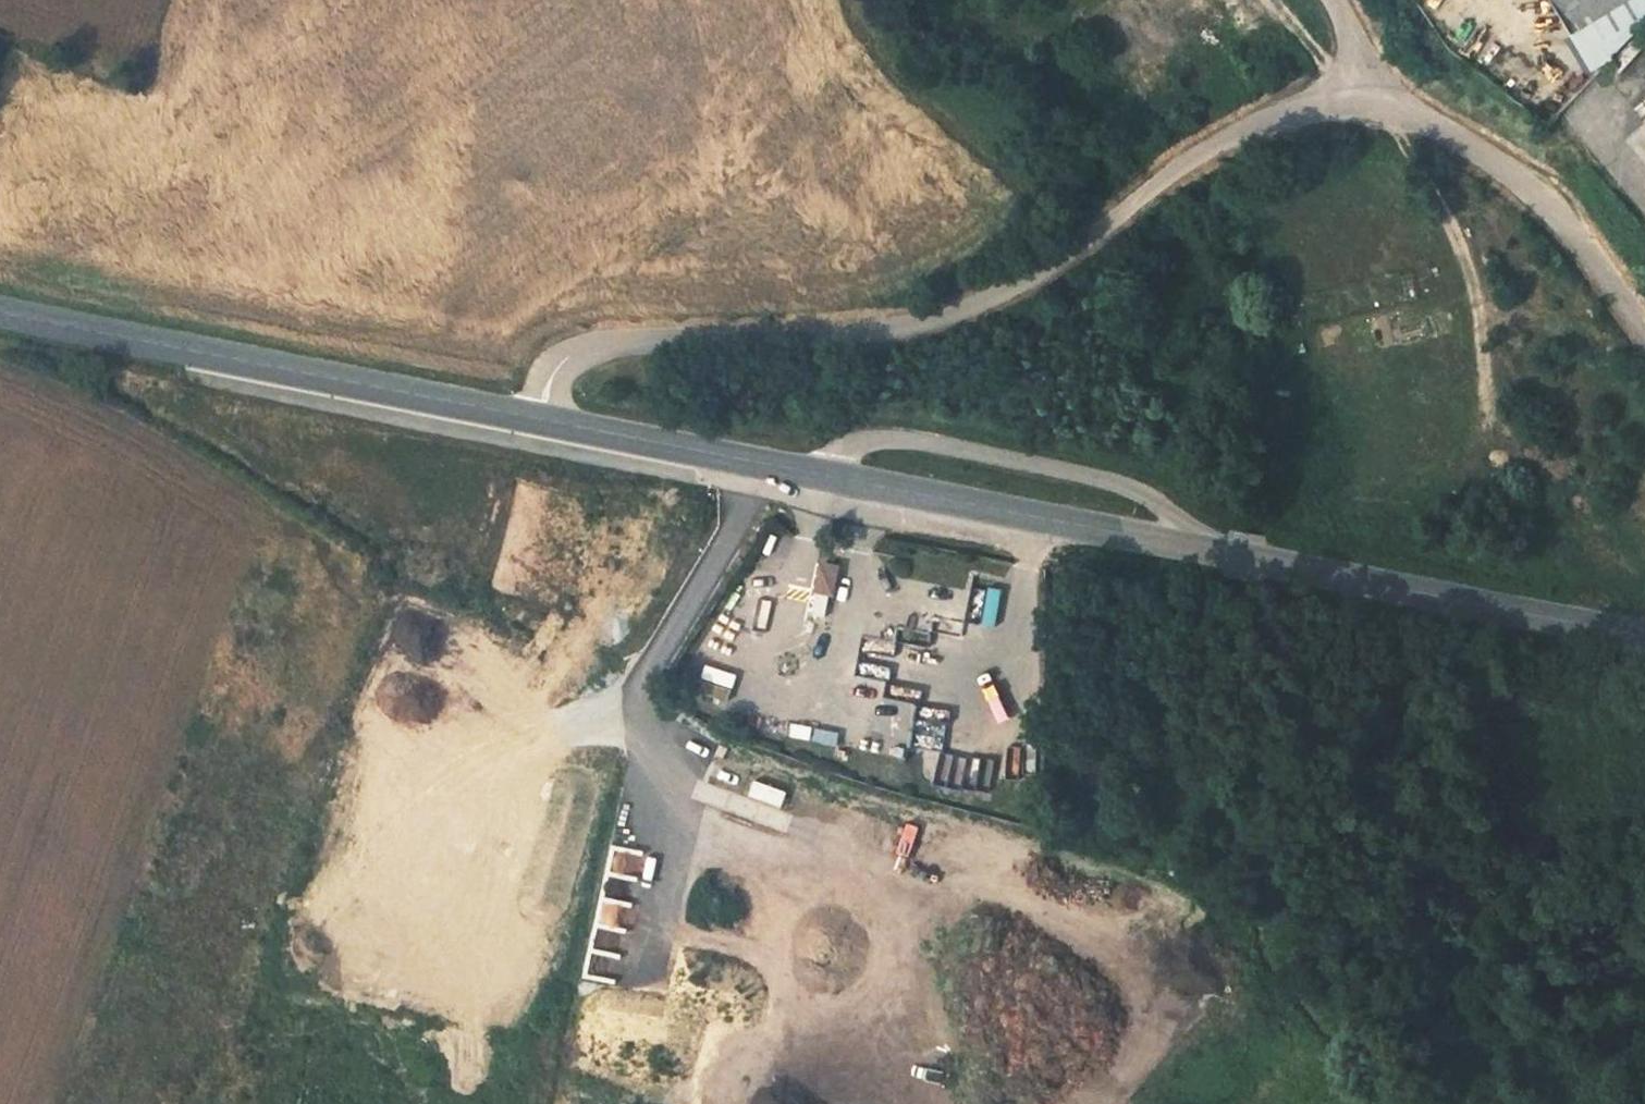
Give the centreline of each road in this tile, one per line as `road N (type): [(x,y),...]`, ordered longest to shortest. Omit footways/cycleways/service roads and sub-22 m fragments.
road 1 (unclassified): [(537,423),(556,371),(619,343),(875,336),(953,320),(1027,290),(1167,180),(1268,118),(1386,100),(1529,187),(1644,328)]
road 2 (tertiary): [(1644,642),(537,423)]
road 3 (tertiary): [(537,423),(0,313)]
road 4 (track): [(746,809),(899,918),(856,1043),(738,1071),(732,1103)]

